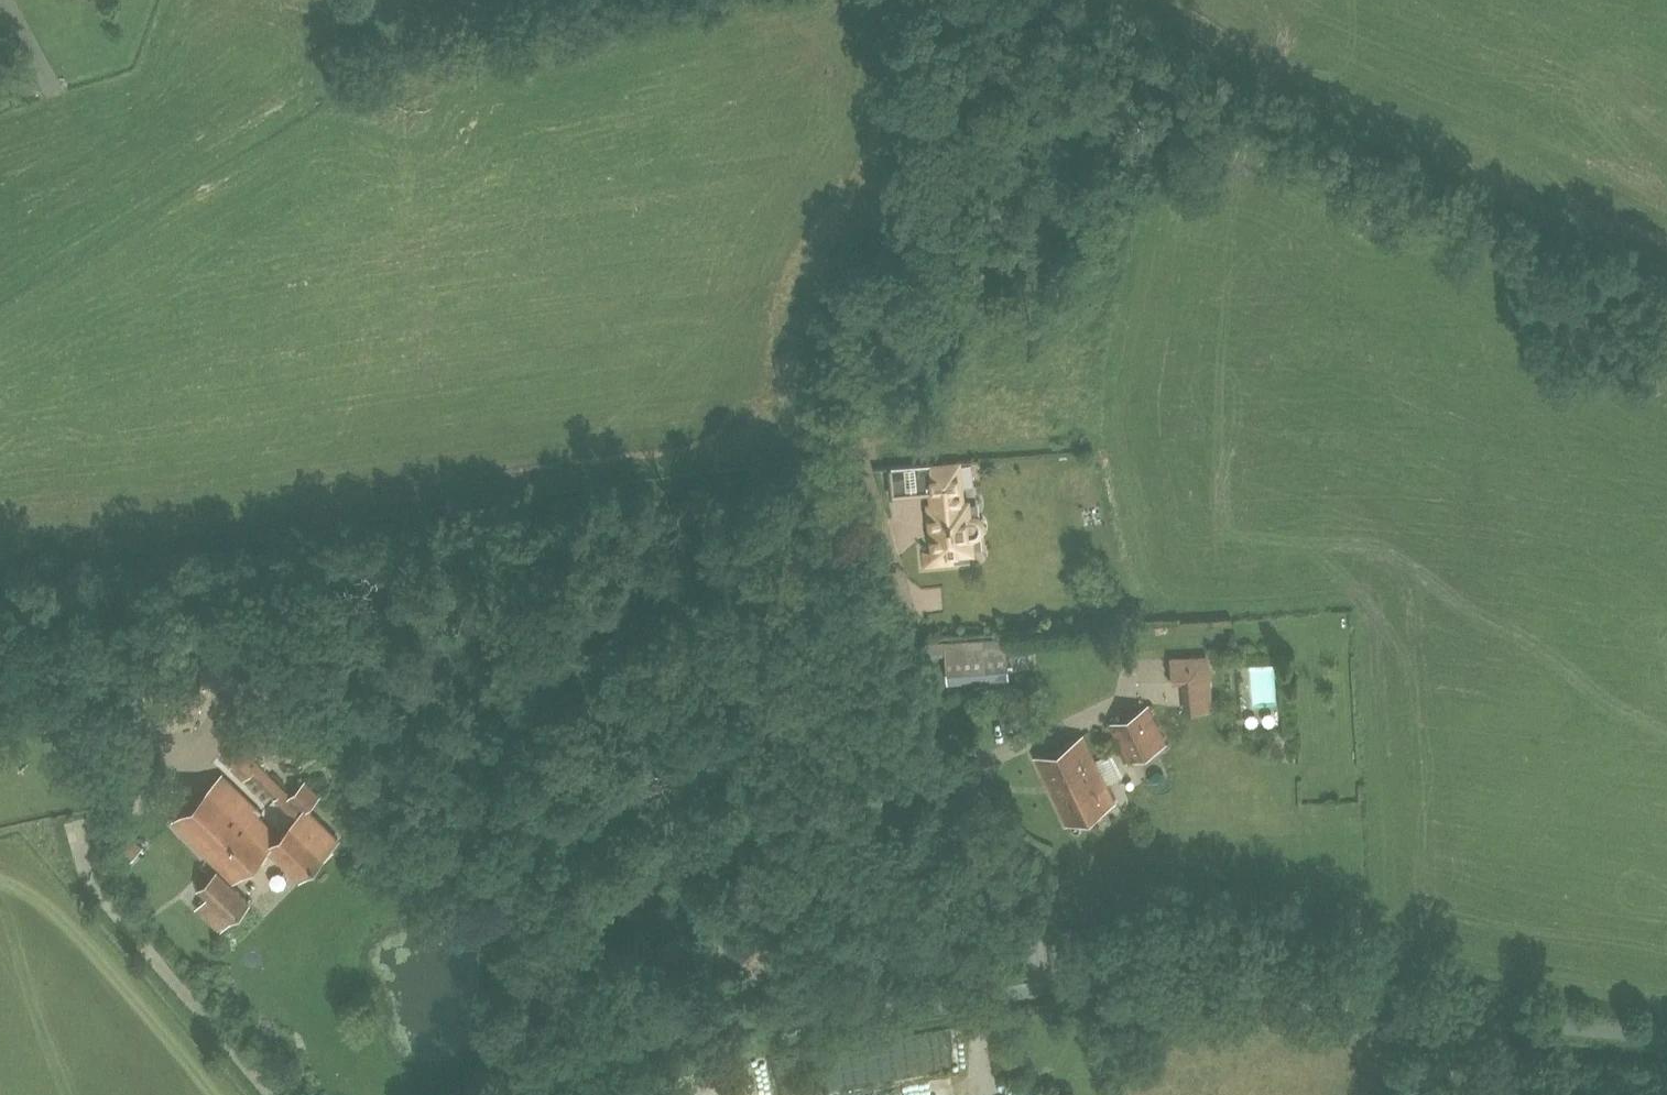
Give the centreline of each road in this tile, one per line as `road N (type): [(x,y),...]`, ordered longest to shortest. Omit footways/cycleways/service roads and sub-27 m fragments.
road 1 (unclassified): [(626,1094),(718,1053),(806,1027),(1064,991),(1666,1040)]

